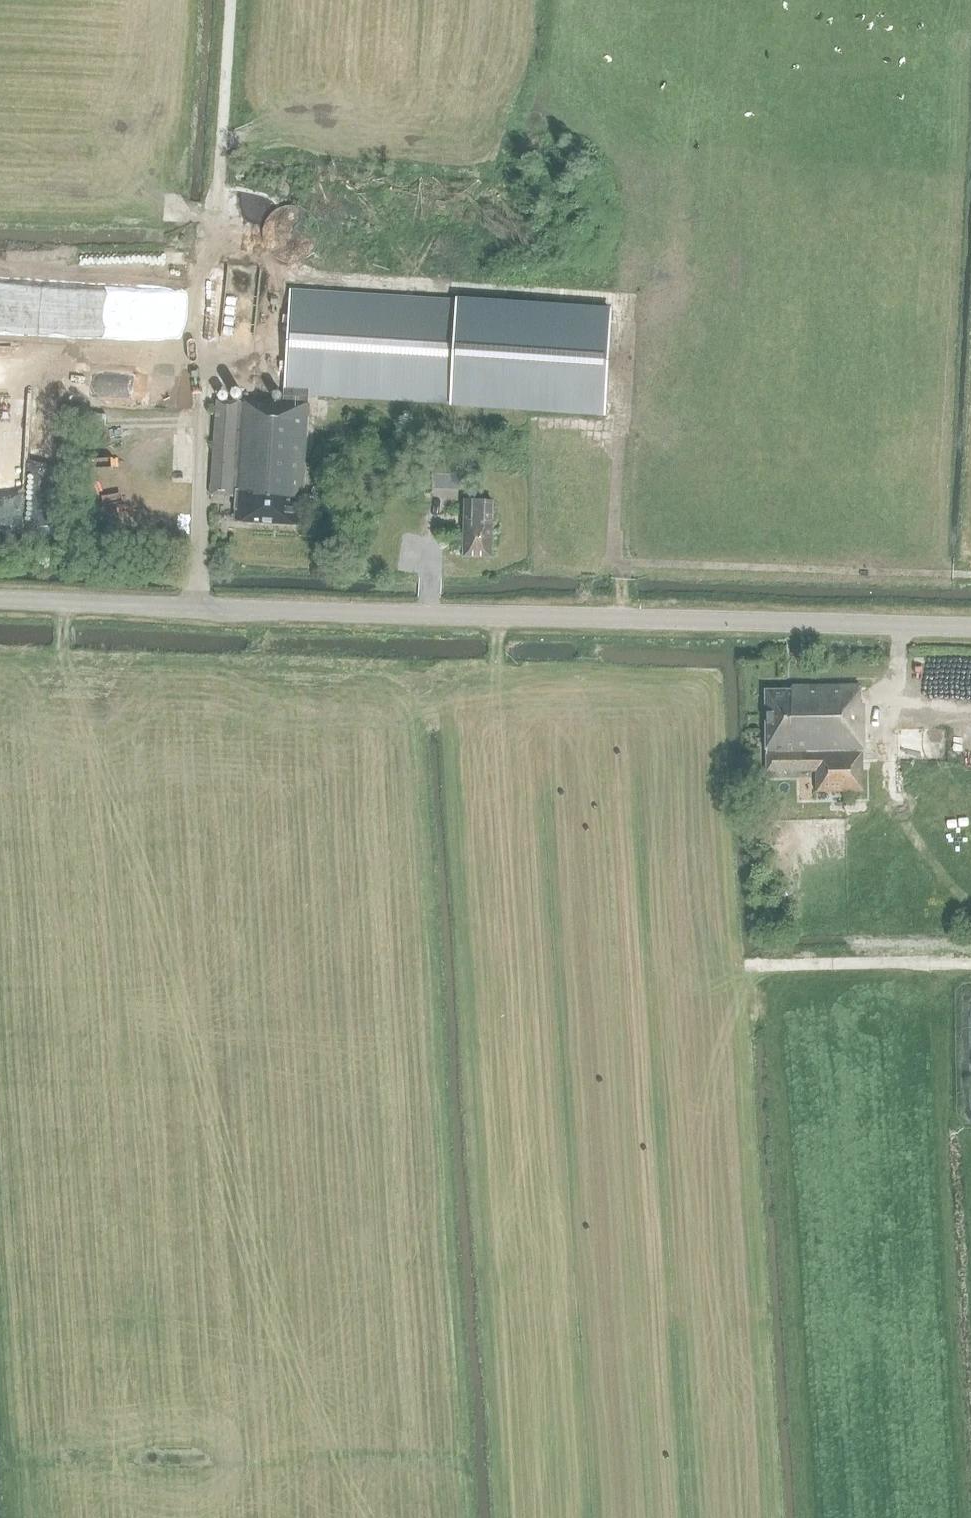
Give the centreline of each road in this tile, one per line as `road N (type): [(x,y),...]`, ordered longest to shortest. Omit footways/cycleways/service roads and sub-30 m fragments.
road 1 (tertiary): [(970,628),(0,600)]

